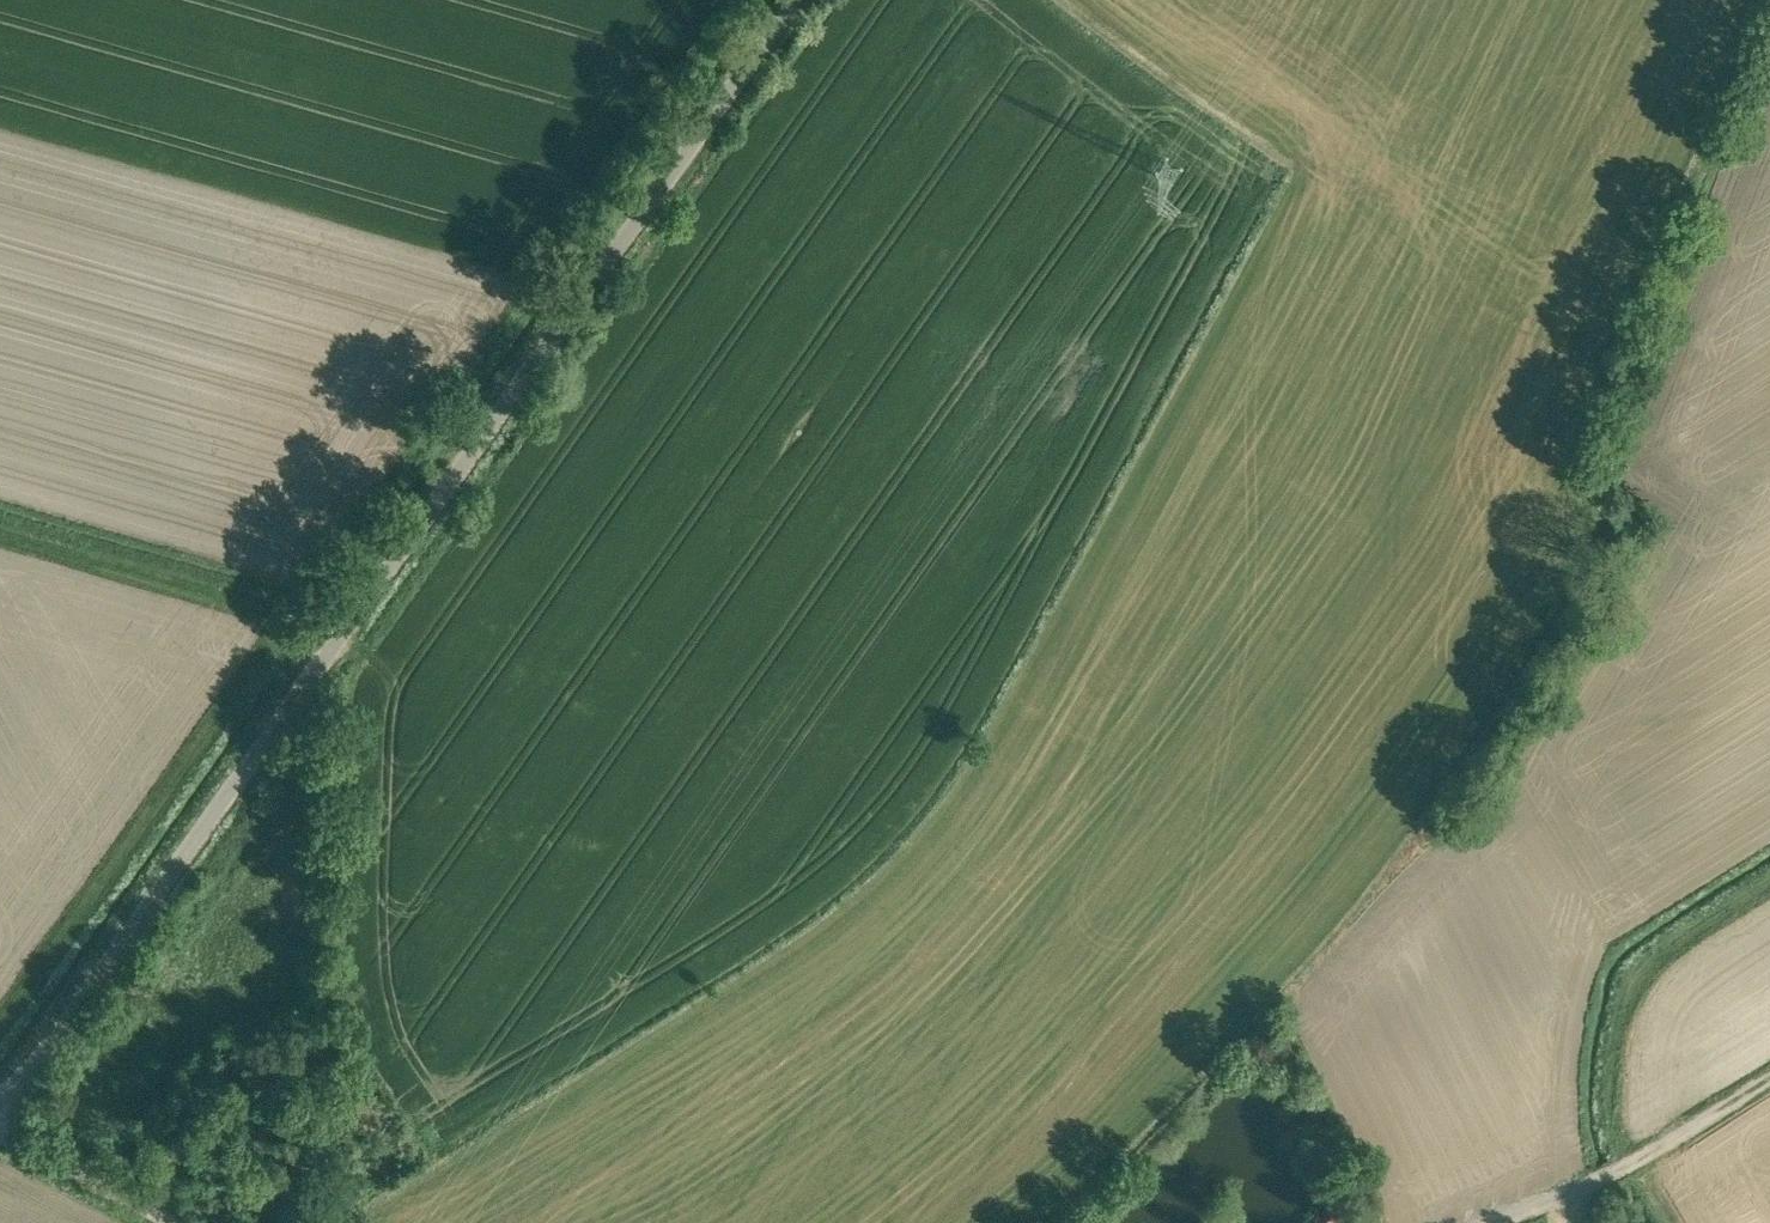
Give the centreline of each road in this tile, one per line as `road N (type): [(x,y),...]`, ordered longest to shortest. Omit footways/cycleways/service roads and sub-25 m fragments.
road 1 (unclassified): [(797,0),(0,1109)]
road 2 (track): [(1769,1088),(1611,1183),(1506,1222)]
road 3 (track): [(153,1222),(0,1133)]

